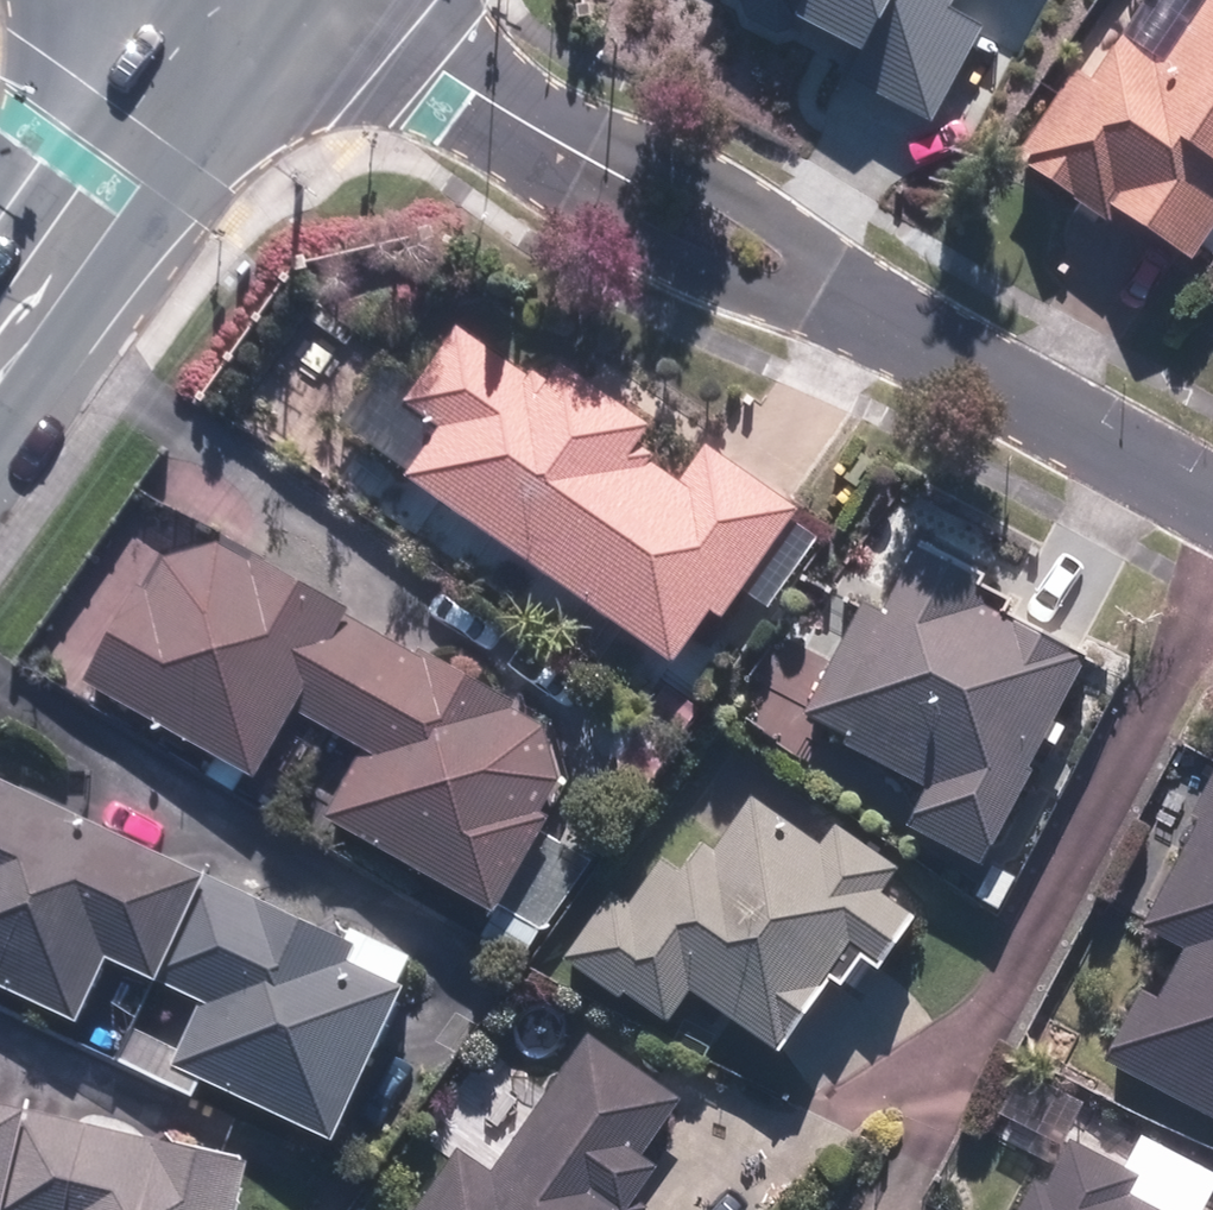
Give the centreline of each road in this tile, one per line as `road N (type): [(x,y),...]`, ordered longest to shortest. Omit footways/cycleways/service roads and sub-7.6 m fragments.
road 1 (residential): [(839,303),(735,296),(614,242),(454,121),(258,0)]
road 2 (residential): [(411,0),(646,158),(774,217),(839,303)]
road 3 (secondary): [(246,0),(157,159),(0,385)]
road 4 (residential): [(839,303),(1212,506)]

